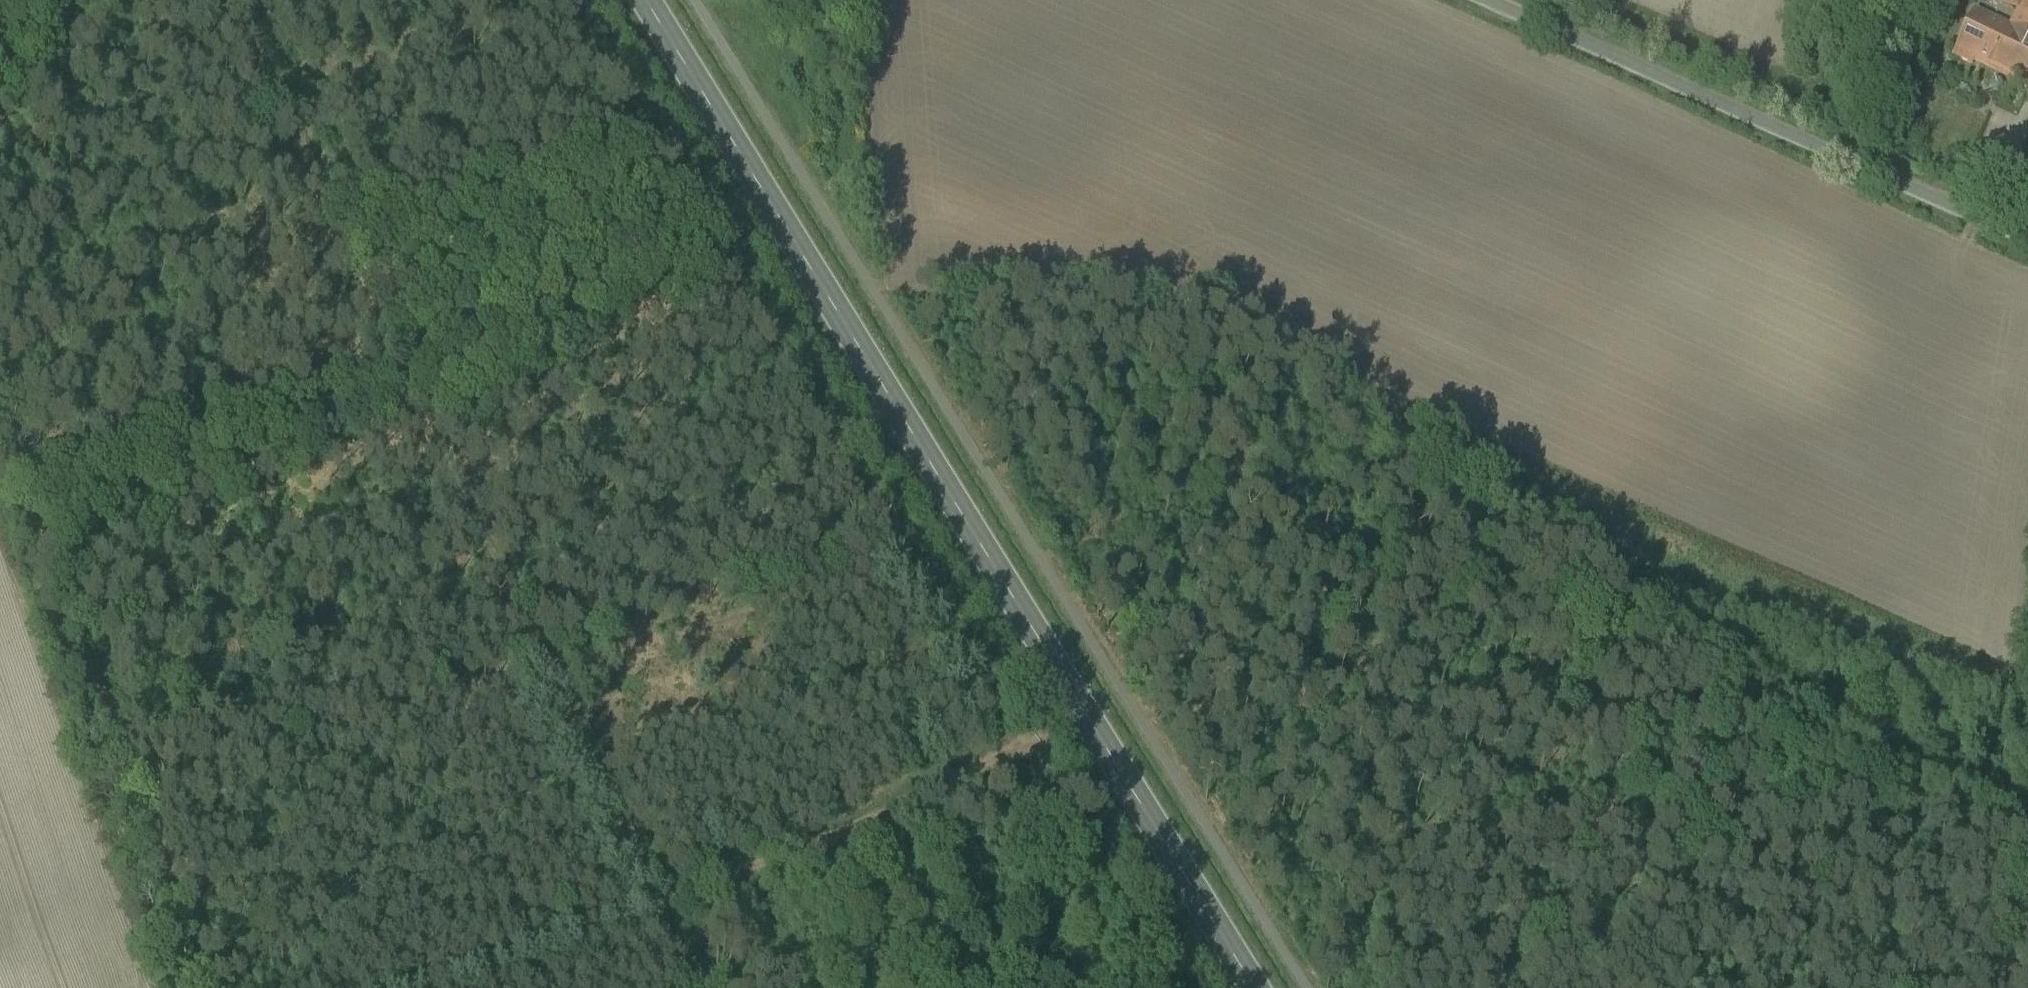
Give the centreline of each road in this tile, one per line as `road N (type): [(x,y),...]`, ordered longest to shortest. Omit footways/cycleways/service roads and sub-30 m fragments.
road 1 (primary): [(1258,987),(652,0)]
road 2 (unclassified): [(1490,0),(2027,239)]

